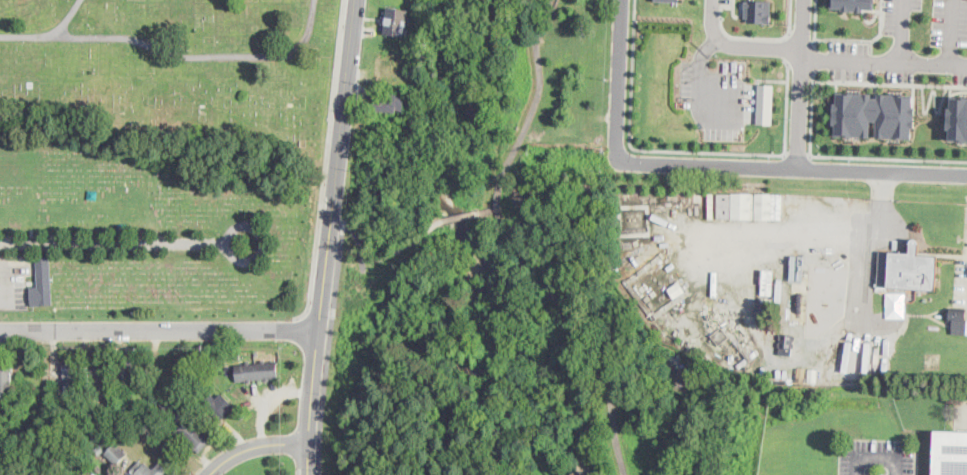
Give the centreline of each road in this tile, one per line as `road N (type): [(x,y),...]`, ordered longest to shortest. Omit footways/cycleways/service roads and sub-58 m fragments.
road 1 (tertiary): [(357,0),(307,474)]
road 2 (residential): [(318,331),(0,333)]
road 3 (residential): [(796,170),(614,163)]
road 4 (residential): [(796,170),(804,0)]
road 5 (residential): [(966,174),(796,170)]
road 6 (residential): [(966,64),(801,60)]
road 7 (residential): [(621,0),(614,163)]
road 8 (residential): [(801,47),(717,38),(712,0)]

